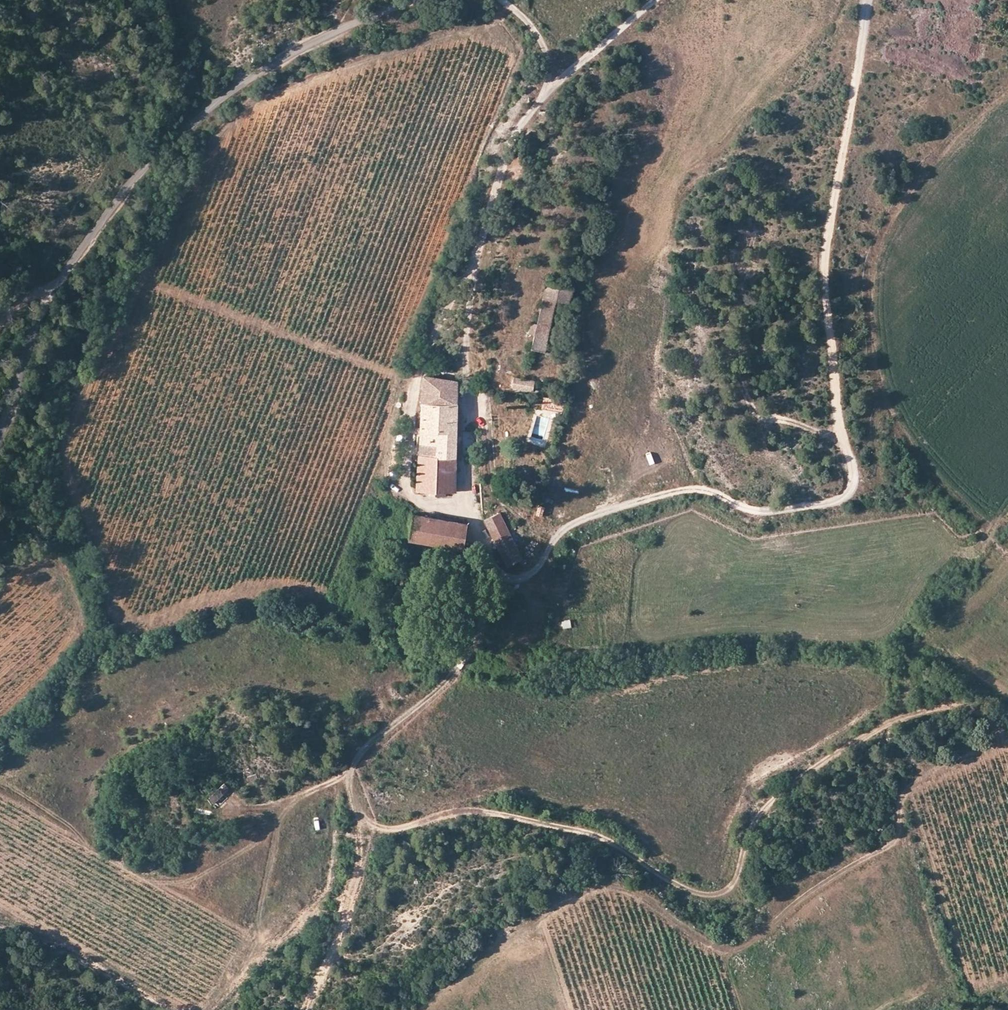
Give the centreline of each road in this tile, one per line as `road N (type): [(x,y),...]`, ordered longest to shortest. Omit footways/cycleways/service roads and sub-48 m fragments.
road 1 (track): [(867,0),(827,283),(834,380),(854,470),(848,491),(835,501),(771,513),(701,489),(672,492),(584,518),(556,537),(531,580),(503,583),(464,661),(356,758),(349,790),(358,874),(305,1009)]
road 2 (track): [(355,814),(386,829),(465,811),(501,813),(601,838),(684,890),(721,896),(773,800),(807,770),(912,713)]
road 3 (unclassified): [(0,426),(62,275),(129,188),(200,115),(271,67),(411,0)]
road 4 (residential): [(657,0),(516,131),(470,275),(469,388)]
road 5 (track): [(505,0),(540,35),(550,66),(539,107)]

